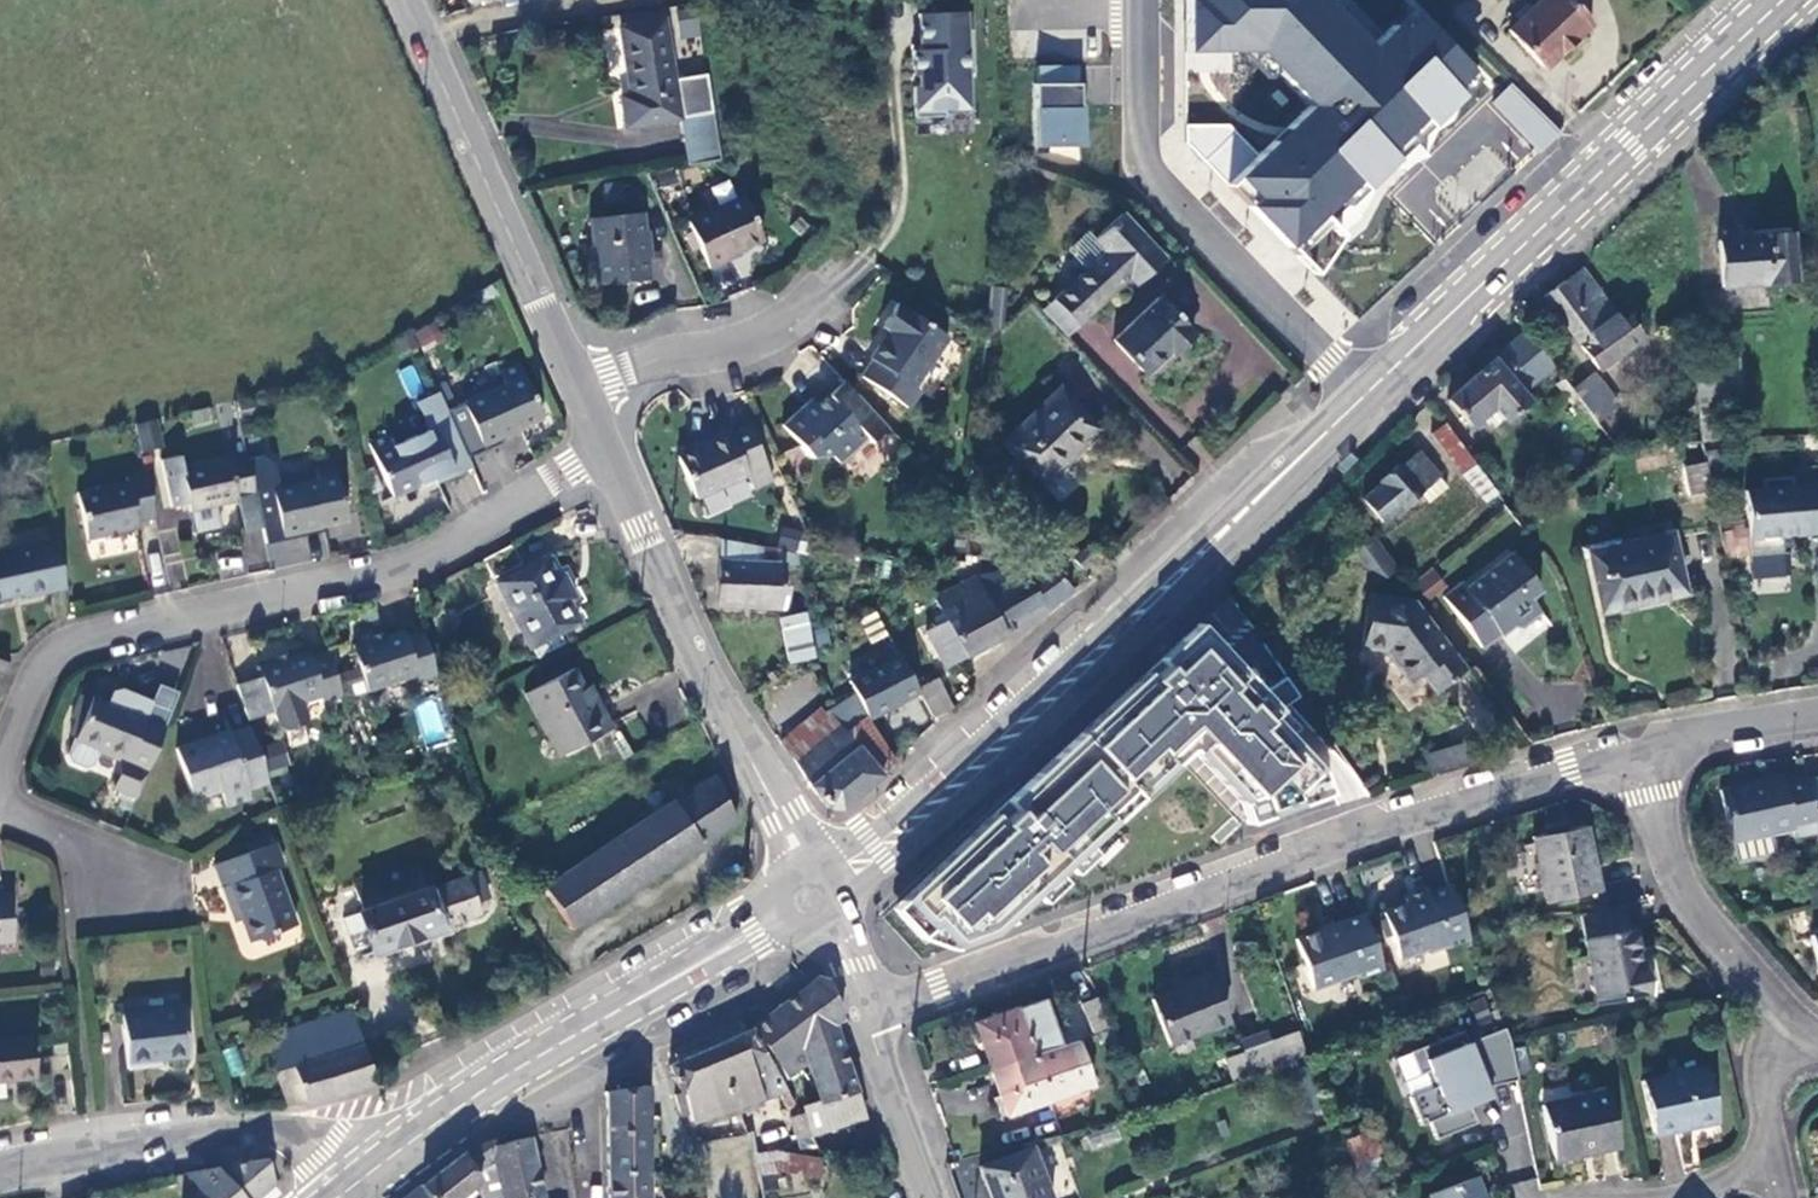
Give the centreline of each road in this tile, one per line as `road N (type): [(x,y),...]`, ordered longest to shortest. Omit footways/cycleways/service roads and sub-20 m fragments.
road 1 (residential): [(1630,756),(883,1010)]
road 2 (secondary): [(1361,401),(925,808),(819,890)]
road 3 (residential): [(0,752),(38,667),(94,632),(443,548),(610,459)]
road 4 (secondary): [(1785,0),(1361,401)]
road 5 (secondary): [(819,890),(424,1120),(353,1184)]
road 6 (tertiary): [(610,459),(714,693),(819,890)]
road 7 (residential): [(1139,12),(1141,162),(1161,196),(1361,401)]
road 8 (tertiary): [(405,0),(582,392)]
road 9 (residential): [(0,1166),(71,1149),(254,1131),(295,1141),(353,1184)]
road 10 (residential): [(1630,756),(1667,871),(1785,1013)]
road 11 (residential): [(582,392),(751,336),(848,271)]
road 12 (residential): [(883,1010),(937,1197)]
road 13 (residential): [(1817,721),(1630,756)]
road 14 (residential): [(0,807),(124,864),(126,900)]
road 15 (residential): [(1785,1013),(1768,1178)]
road 16 (residential): [(819,890),(883,1010)]
road 17 (unclassified): [(1643,1197),(1768,1178)]
road 18 (residential): [(1139,12),(1015,13)]

